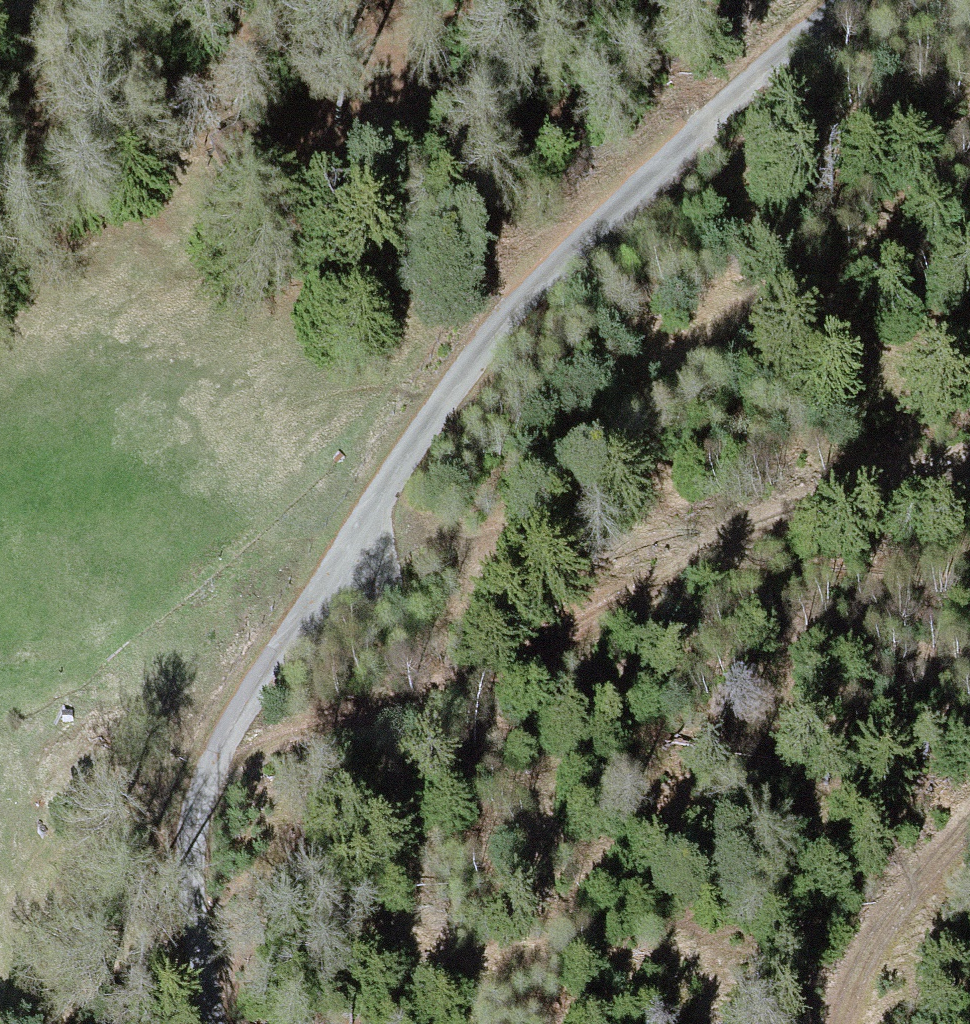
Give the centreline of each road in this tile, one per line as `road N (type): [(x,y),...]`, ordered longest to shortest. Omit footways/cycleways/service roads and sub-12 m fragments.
road 1 (track): [(876,0),(556,279),(248,681),(201,777),(196,916),(222,1023)]
road 2 (track): [(201,777),(969,451)]
road 3 (track): [(354,0),(0,181)]
road 4 (track): [(969,805),(885,921),(850,1023)]

